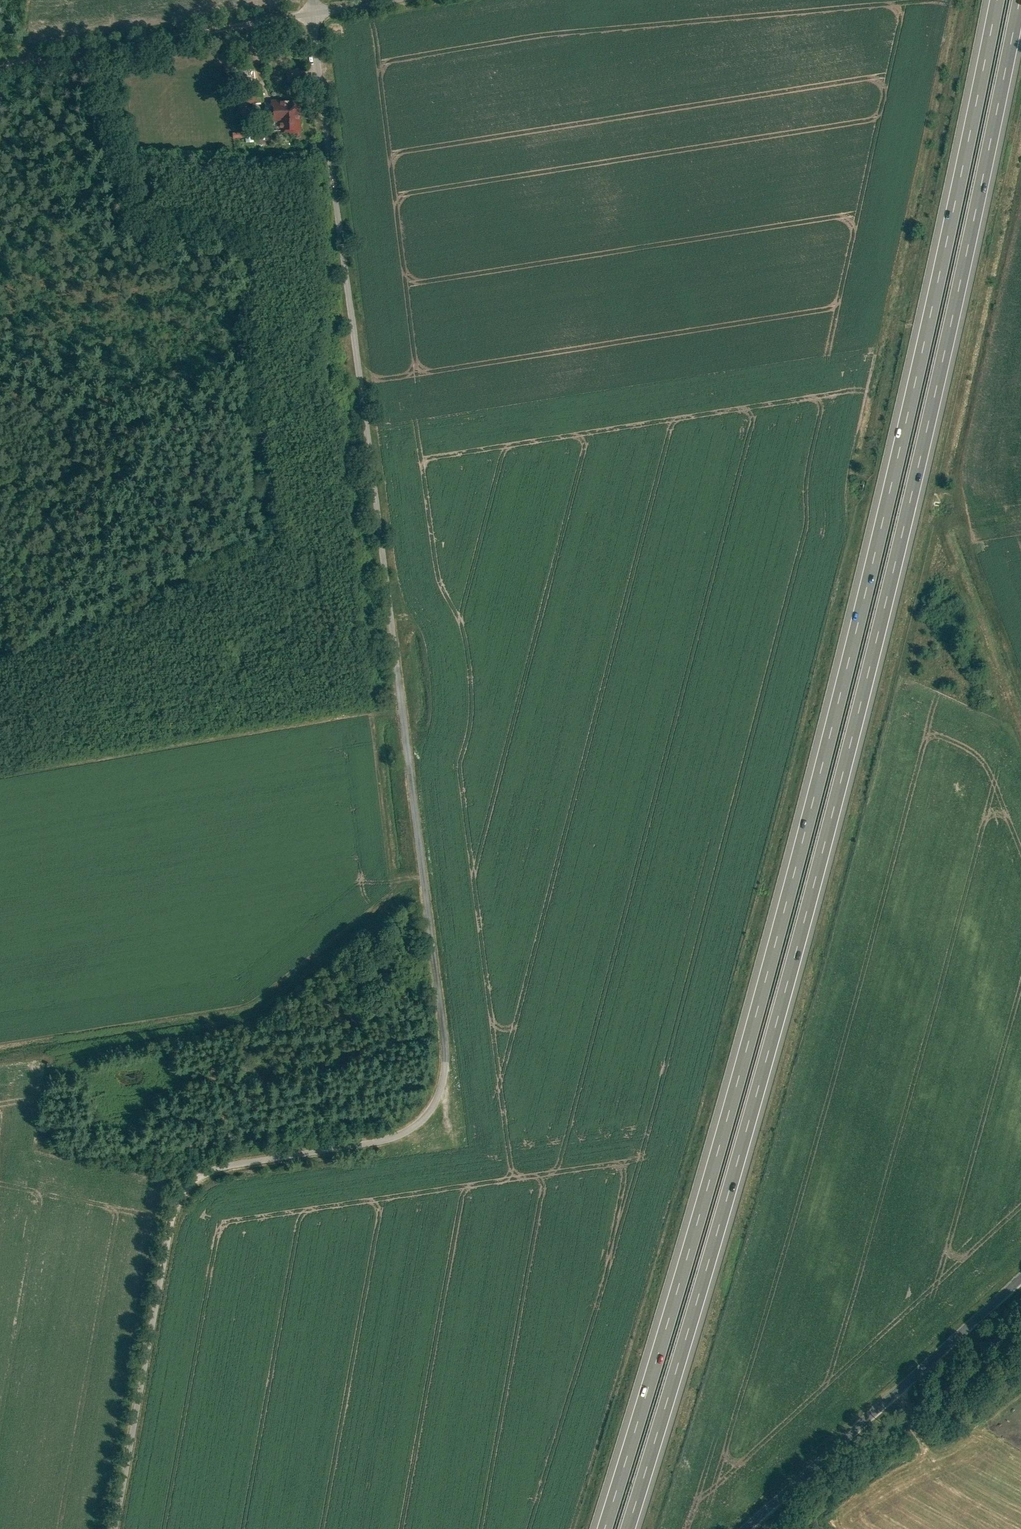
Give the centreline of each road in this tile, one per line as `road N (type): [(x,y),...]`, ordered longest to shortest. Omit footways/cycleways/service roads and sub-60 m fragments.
road 1 (unclassified): [(314,13),(444,1025),(444,1084),(413,1129),(198,1177),(176,1207),(114,1528)]
road 2 (motorway): [(997,0),(933,307),(801,845),(604,1528)]
road 3 (motorway): [(627,1528),(822,851),(953,317),(1019,0)]
road 4 (track): [(423,875),(244,1005),(0,1043)]
road 5 (tertiary): [(743,1528),(1020,1275)]
road 6 (unclassified): [(314,13),(0,64)]

